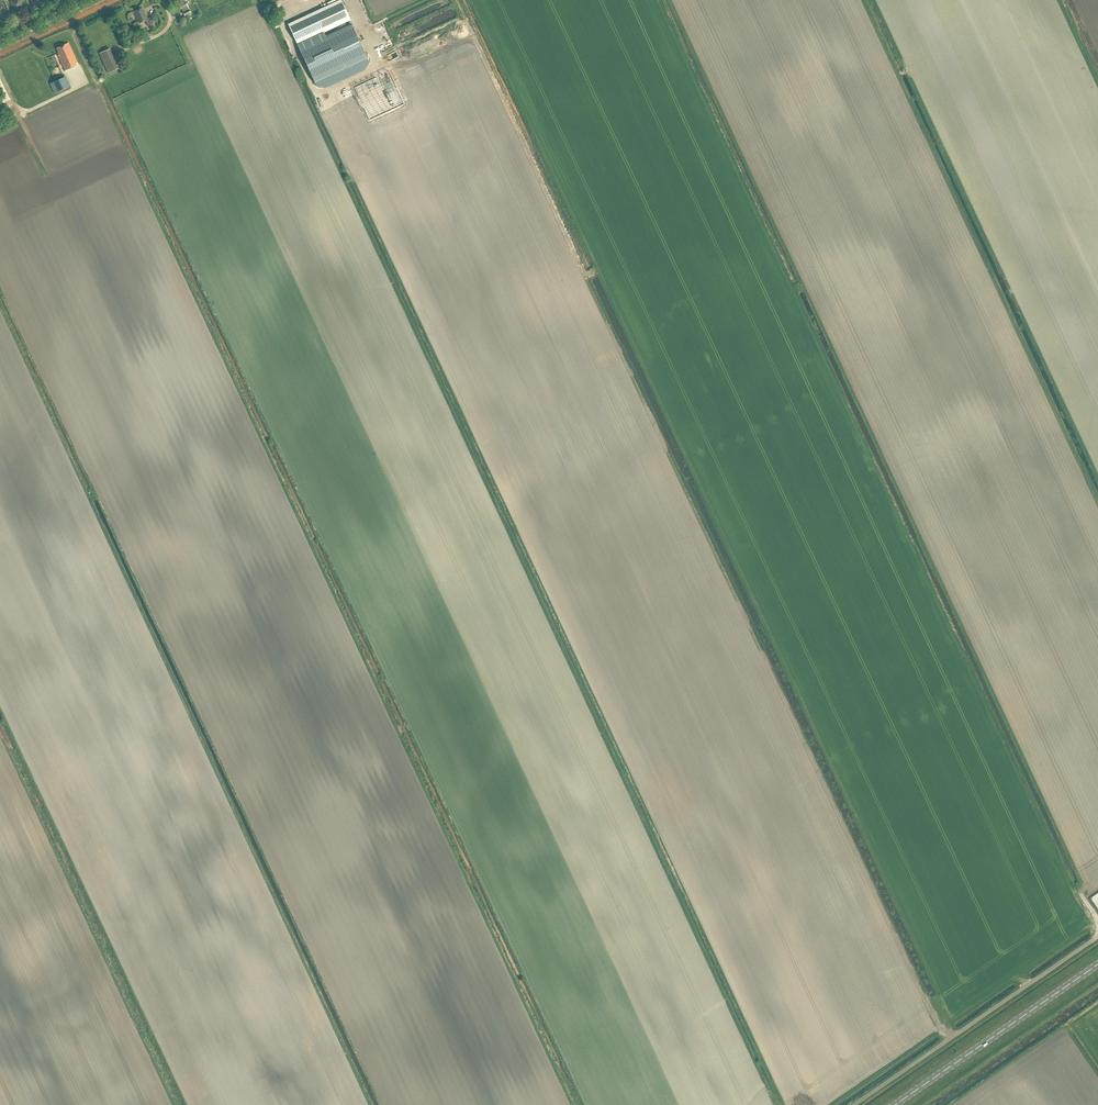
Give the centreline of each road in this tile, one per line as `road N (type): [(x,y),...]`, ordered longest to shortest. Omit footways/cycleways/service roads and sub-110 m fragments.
road 1 (unclassified): [(854,1104),(1097,936)]
road 2 (primary): [(894,1104),(1097,964)]

